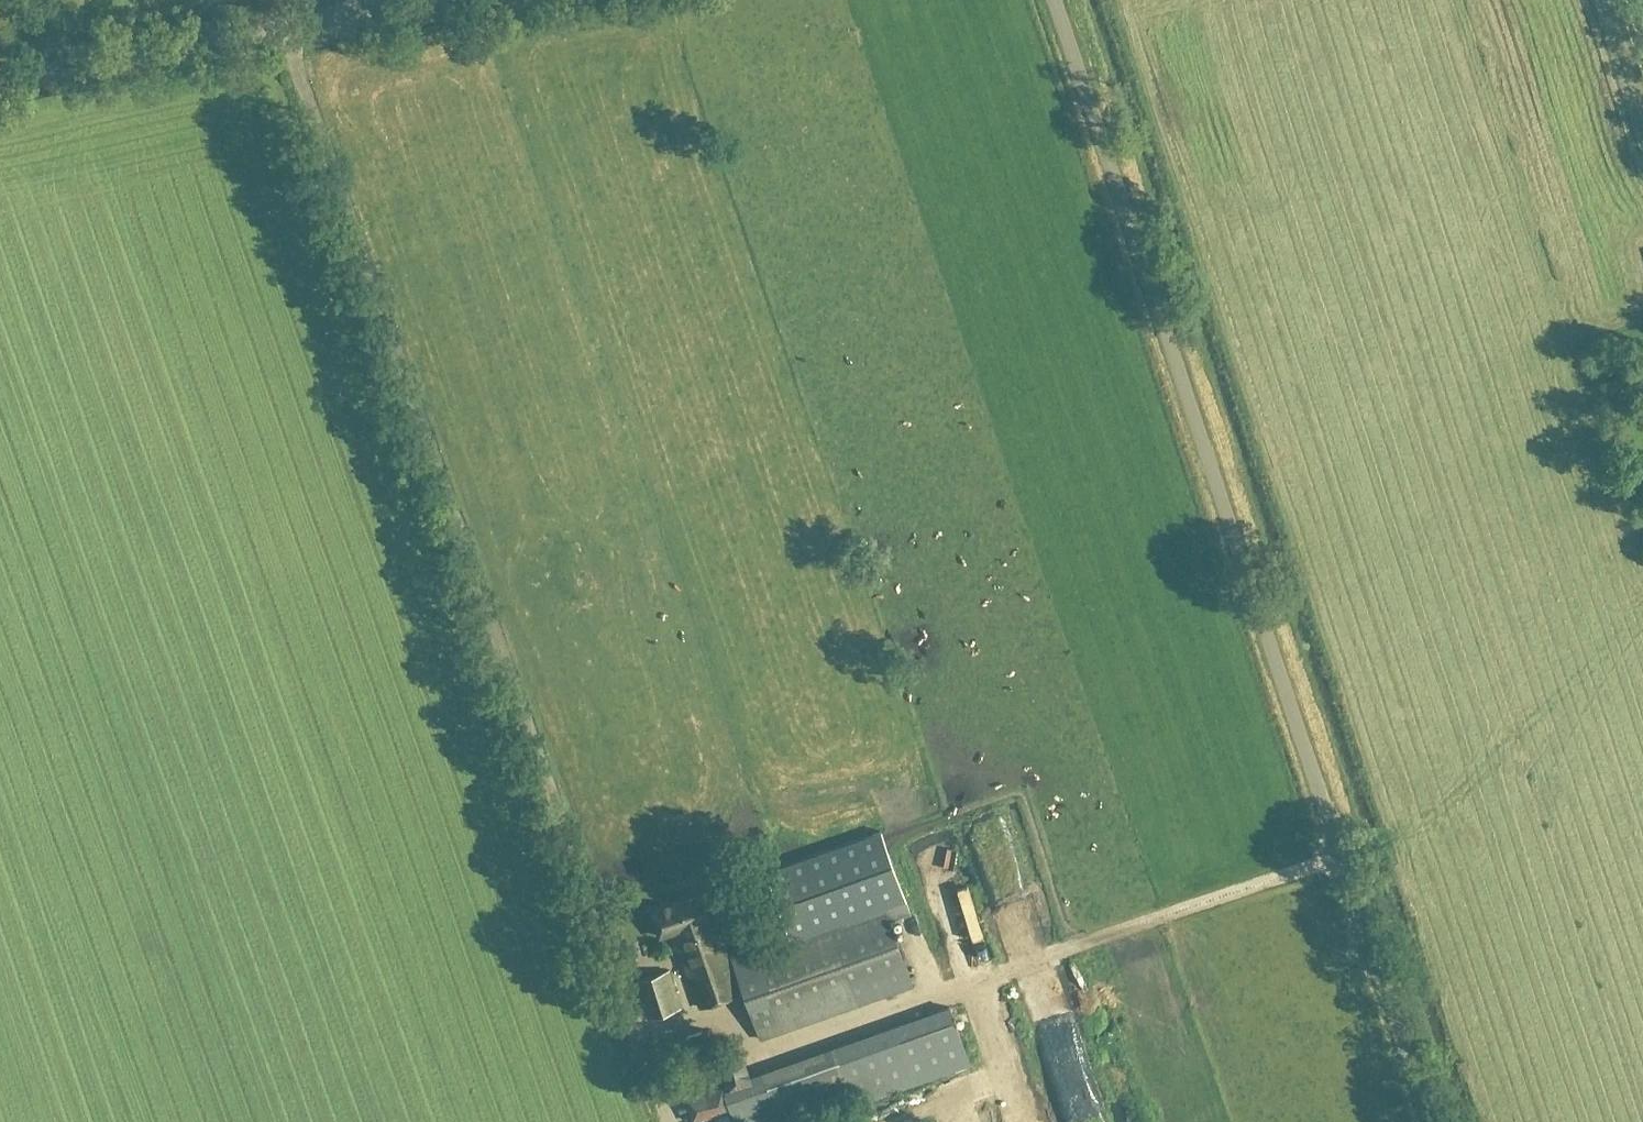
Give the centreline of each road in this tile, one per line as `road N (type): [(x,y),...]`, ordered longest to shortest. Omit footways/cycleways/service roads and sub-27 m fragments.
road 1 (unclassified): [(1434,1121),(1051,0)]
road 2 (track): [(592,914),(283,31)]
road 3 (residential): [(0,80),(465,0)]

